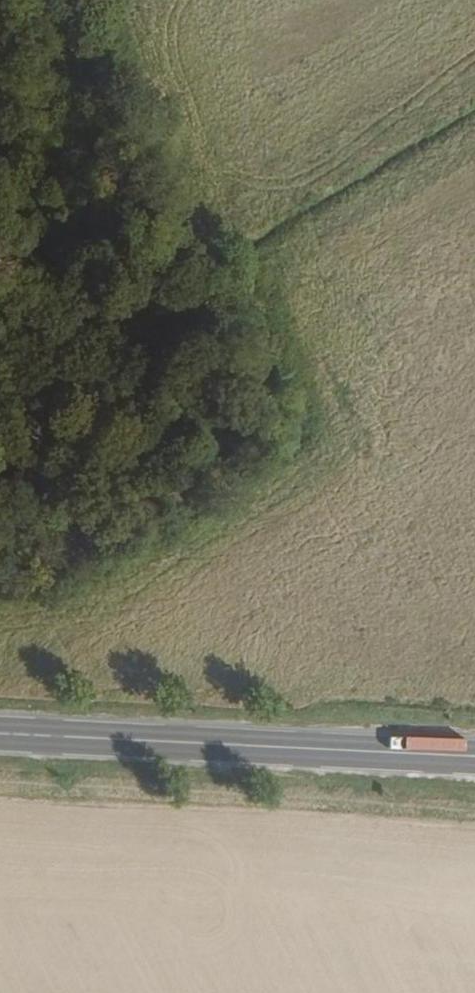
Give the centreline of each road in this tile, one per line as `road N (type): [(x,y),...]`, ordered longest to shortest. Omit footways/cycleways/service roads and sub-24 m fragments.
road 1 (primary): [(0,734),(474,756)]

